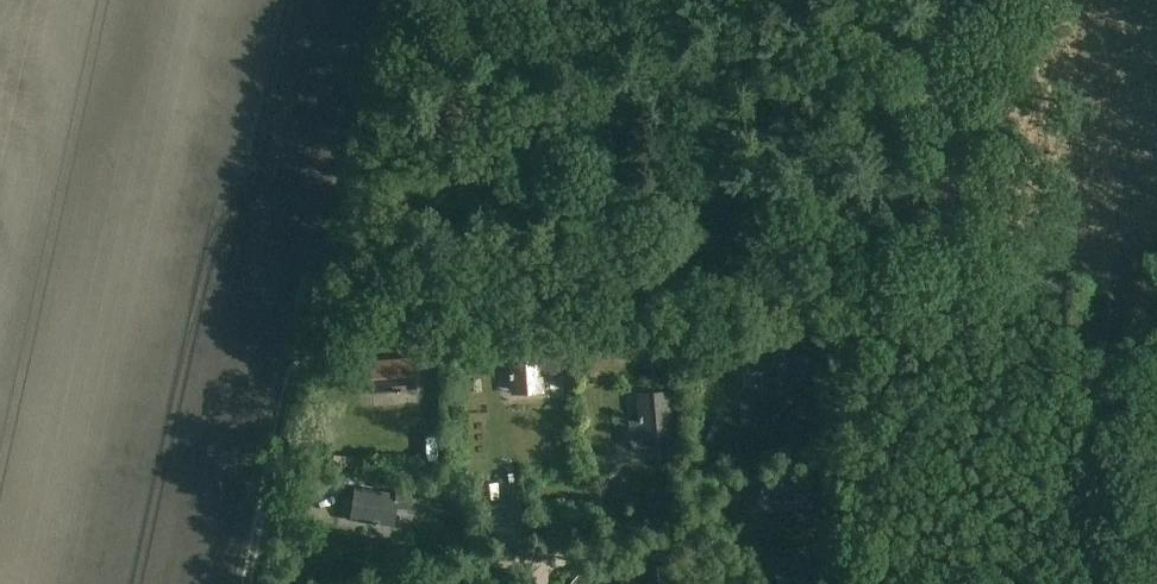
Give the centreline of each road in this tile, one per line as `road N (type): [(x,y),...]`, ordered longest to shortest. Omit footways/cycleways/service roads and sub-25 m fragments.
road 1 (track): [(396,568),(671,539),(685,525),(682,459)]
road 2 (track): [(251,583),(330,231)]

